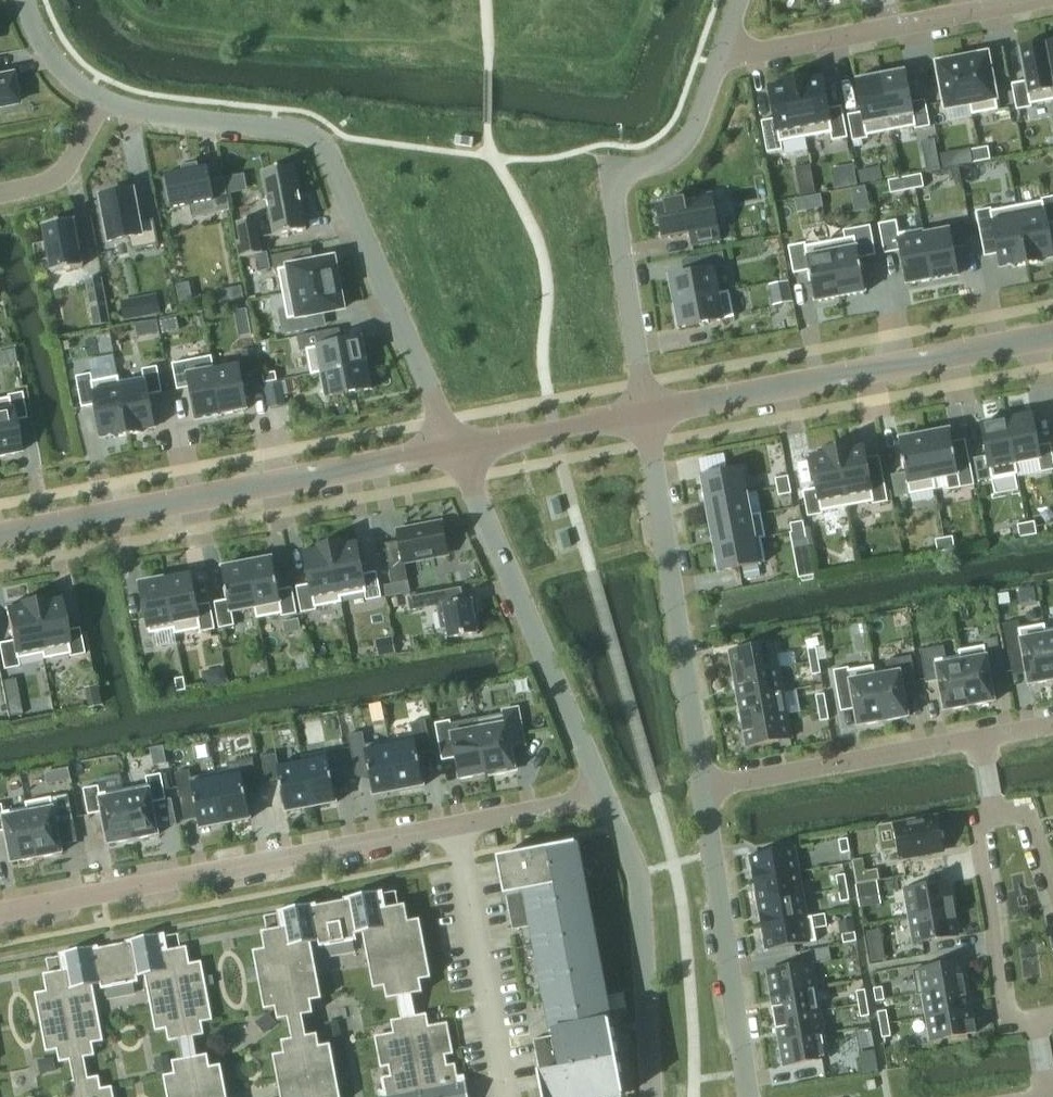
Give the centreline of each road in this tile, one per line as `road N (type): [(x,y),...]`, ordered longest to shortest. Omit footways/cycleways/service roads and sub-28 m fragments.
road 1 (residential): [(604,796),(0,911)]
road 2 (residential): [(103,99),(318,137),(455,449)]
road 3 (tertiary): [(455,449),(0,535)]
road 4 (tertiary): [(1052,336),(647,413)]
road 5 (residential): [(647,413),(616,196),(628,178),(684,150),(720,57)]
road 6 (residential): [(704,790),(647,413)]
road 7 (residential): [(604,796),(455,449)]
road 8 (residential): [(1027,0),(720,57)]
road 9 (residential): [(748,1096),(704,790)]
road 10 (residential): [(651,1096),(638,873),(604,796)]
road 11 (residential): [(704,790),(981,739)]
road 12 (residential): [(995,816),(978,836),(1001,1008),(1011,1021),(1036,1020)]
road 13 (tertiary): [(647,413),(455,449)]
road 14 (residential): [(0,193),(49,183),(65,169),(103,99)]
road 15 (residential): [(103,99),(67,75),(36,32),(26,0)]

